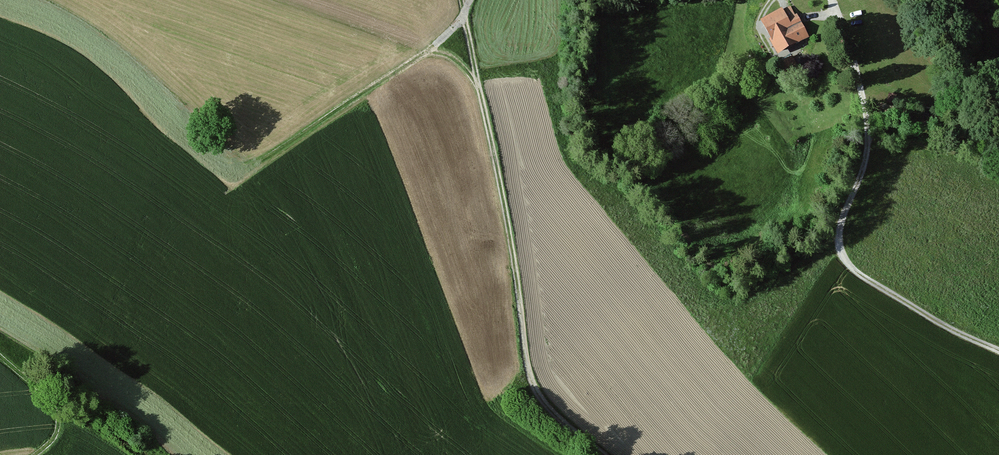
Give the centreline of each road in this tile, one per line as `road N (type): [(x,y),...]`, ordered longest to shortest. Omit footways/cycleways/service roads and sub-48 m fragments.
road 1 (track): [(45,0),(119,46),(230,162),(244,165),(430,49),(464,15),(460,0)]
road 2 (track): [(470,0),(464,15),(531,381),(549,408),(605,454)]
road 3 (track): [(998,350),(943,328),(848,265),(837,247),(866,161),(867,108),(831,0)]
road 4 (track): [(32,454),(54,436),(58,420),(49,399),(0,355)]

